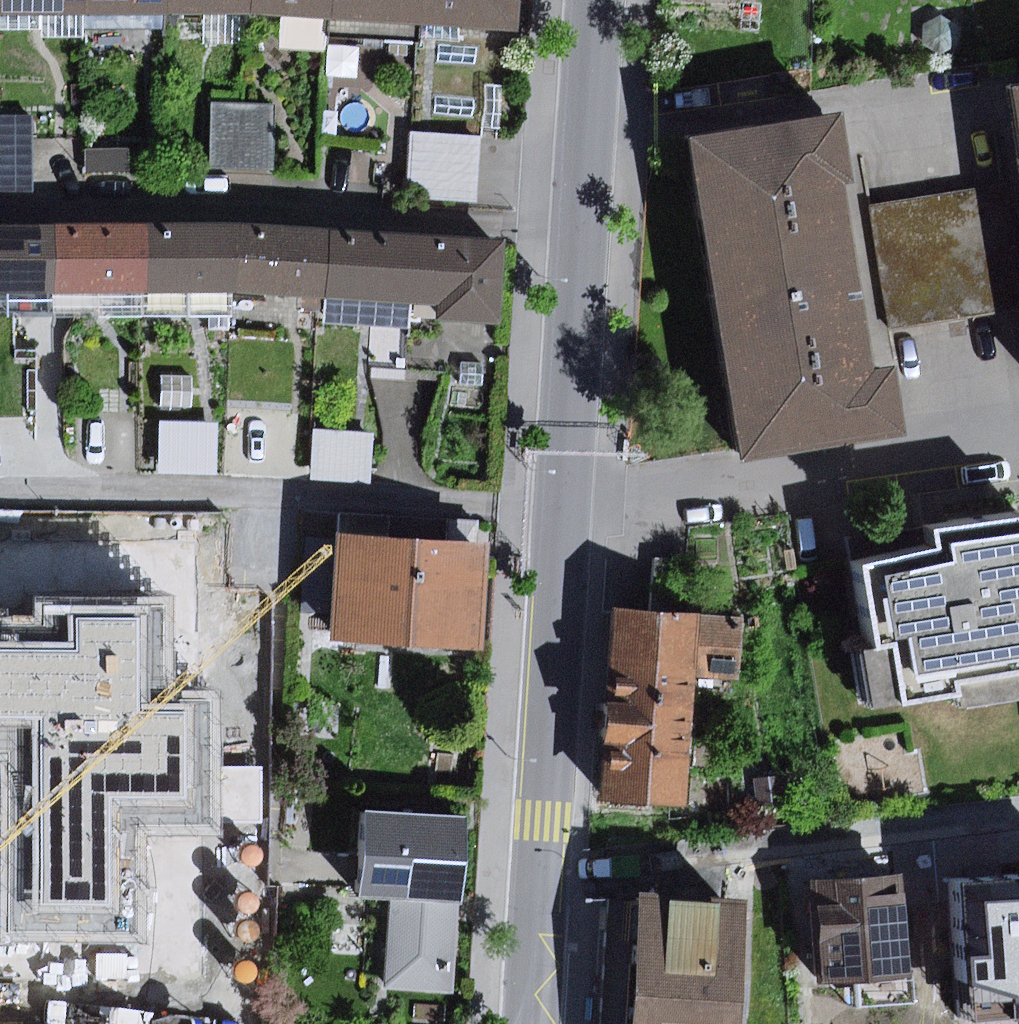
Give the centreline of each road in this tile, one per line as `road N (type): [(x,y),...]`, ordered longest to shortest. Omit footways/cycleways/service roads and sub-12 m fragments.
road 1 (residential): [(532,1023),(594,0)]

